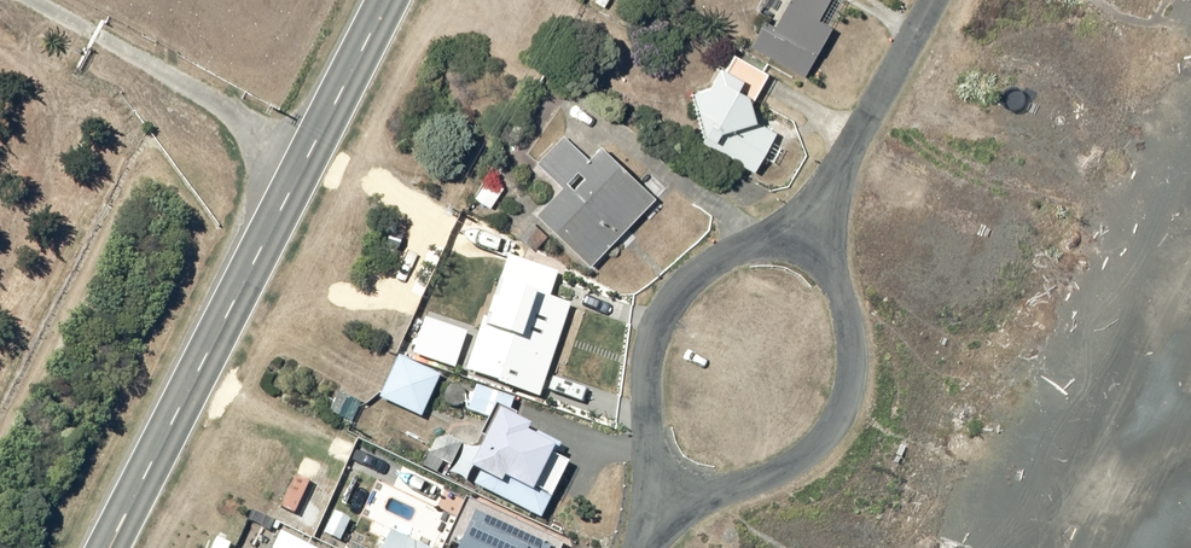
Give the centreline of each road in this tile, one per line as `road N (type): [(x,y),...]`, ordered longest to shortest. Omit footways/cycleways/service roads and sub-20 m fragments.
road 1 (trunk): [(101,547),(386,0)]
road 2 (trunk): [(251,0),(0,486)]
road 3 (residential): [(788,227),(820,289),(824,395),(806,438),(775,460),(713,481),(634,485)]
road 4 (residential): [(634,485),(618,405),(629,329),(641,299),(726,241),(788,227)]
road 5 (residential): [(788,227),(915,0)]

